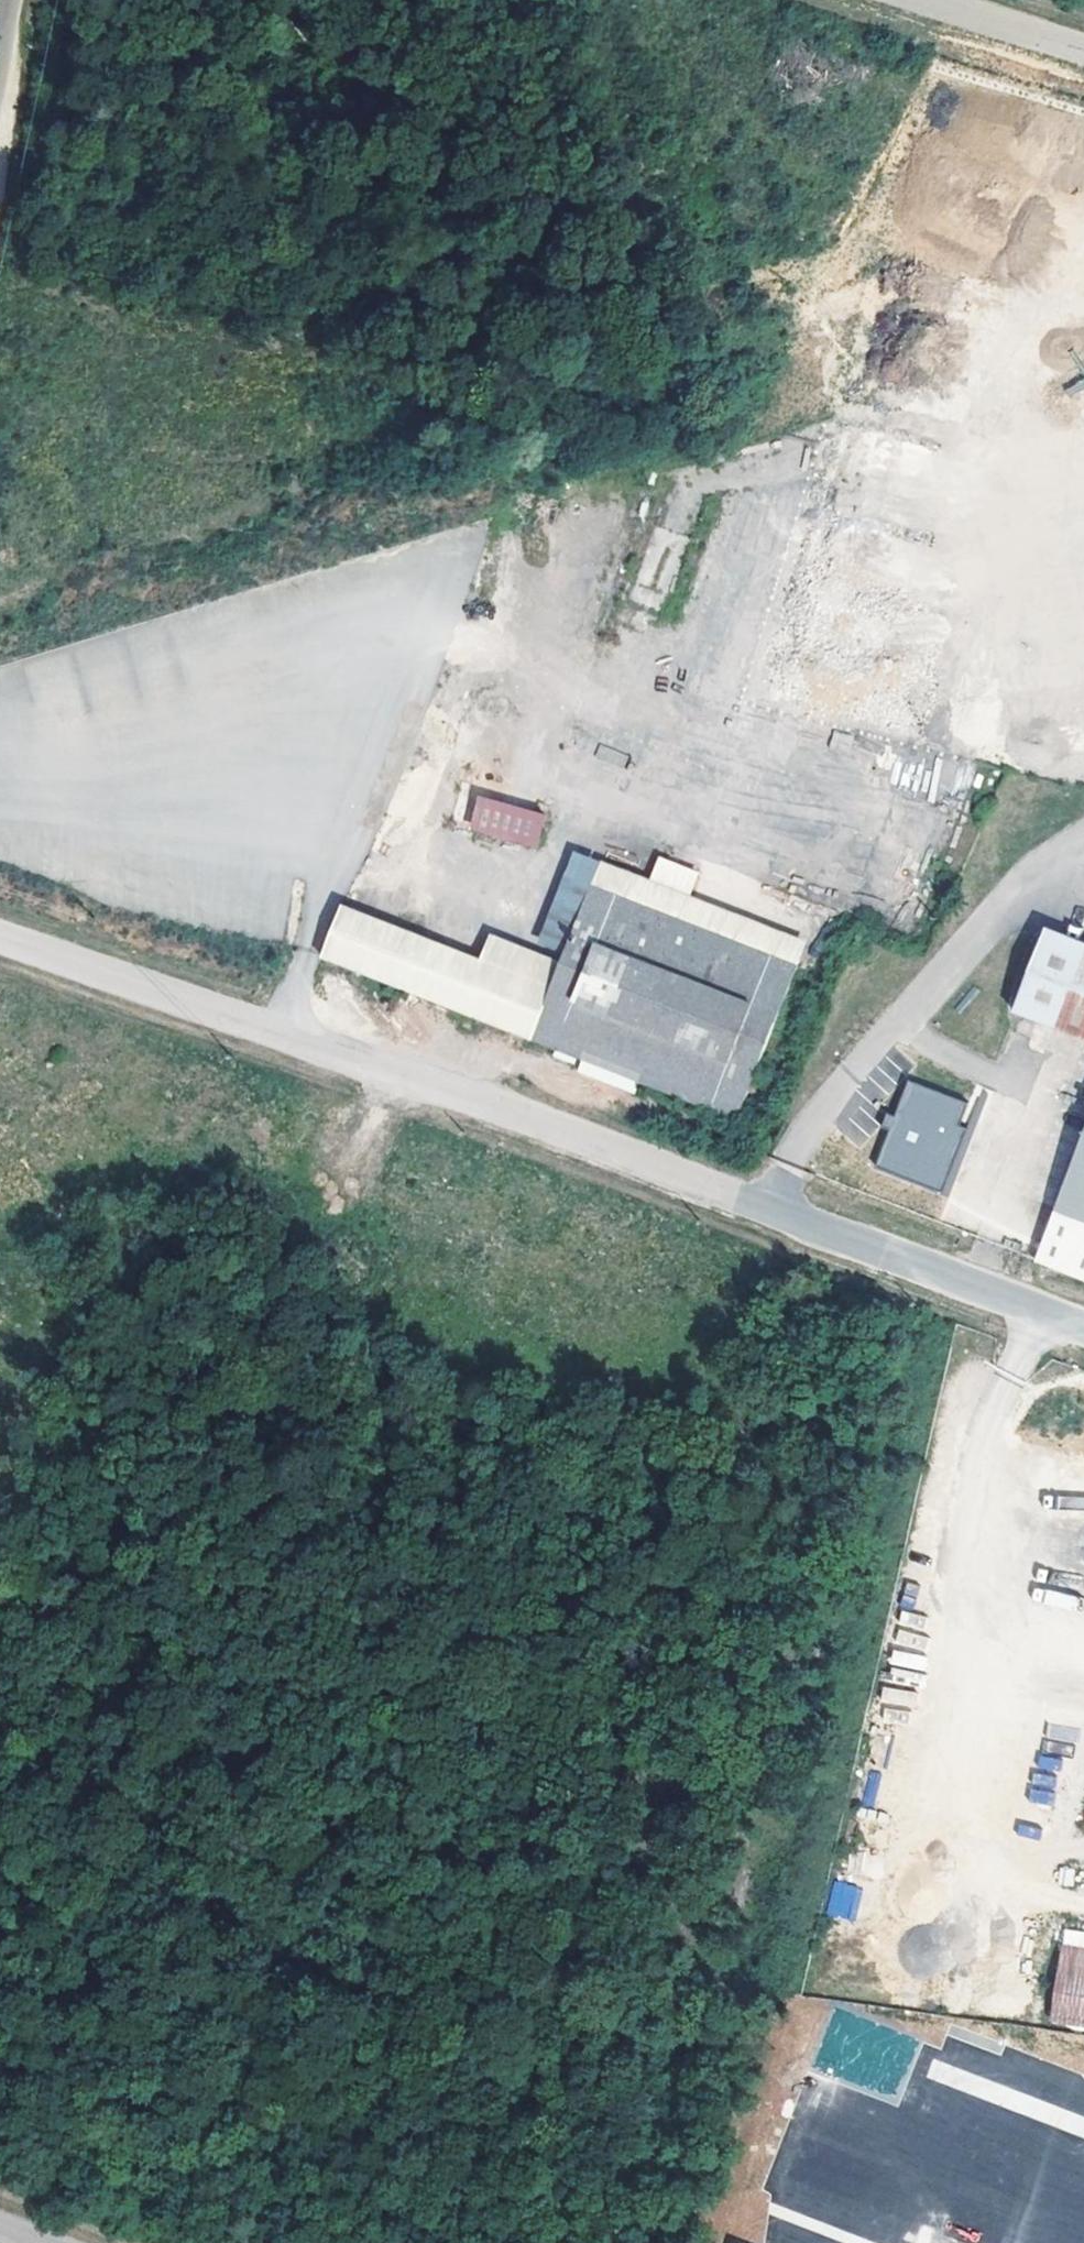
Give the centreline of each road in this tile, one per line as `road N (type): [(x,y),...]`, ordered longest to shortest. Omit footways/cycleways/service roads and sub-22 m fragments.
road 1 (unclassified): [(0,943),(1083,1326)]
road 2 (unclassified): [(933,0),(1083,48)]

